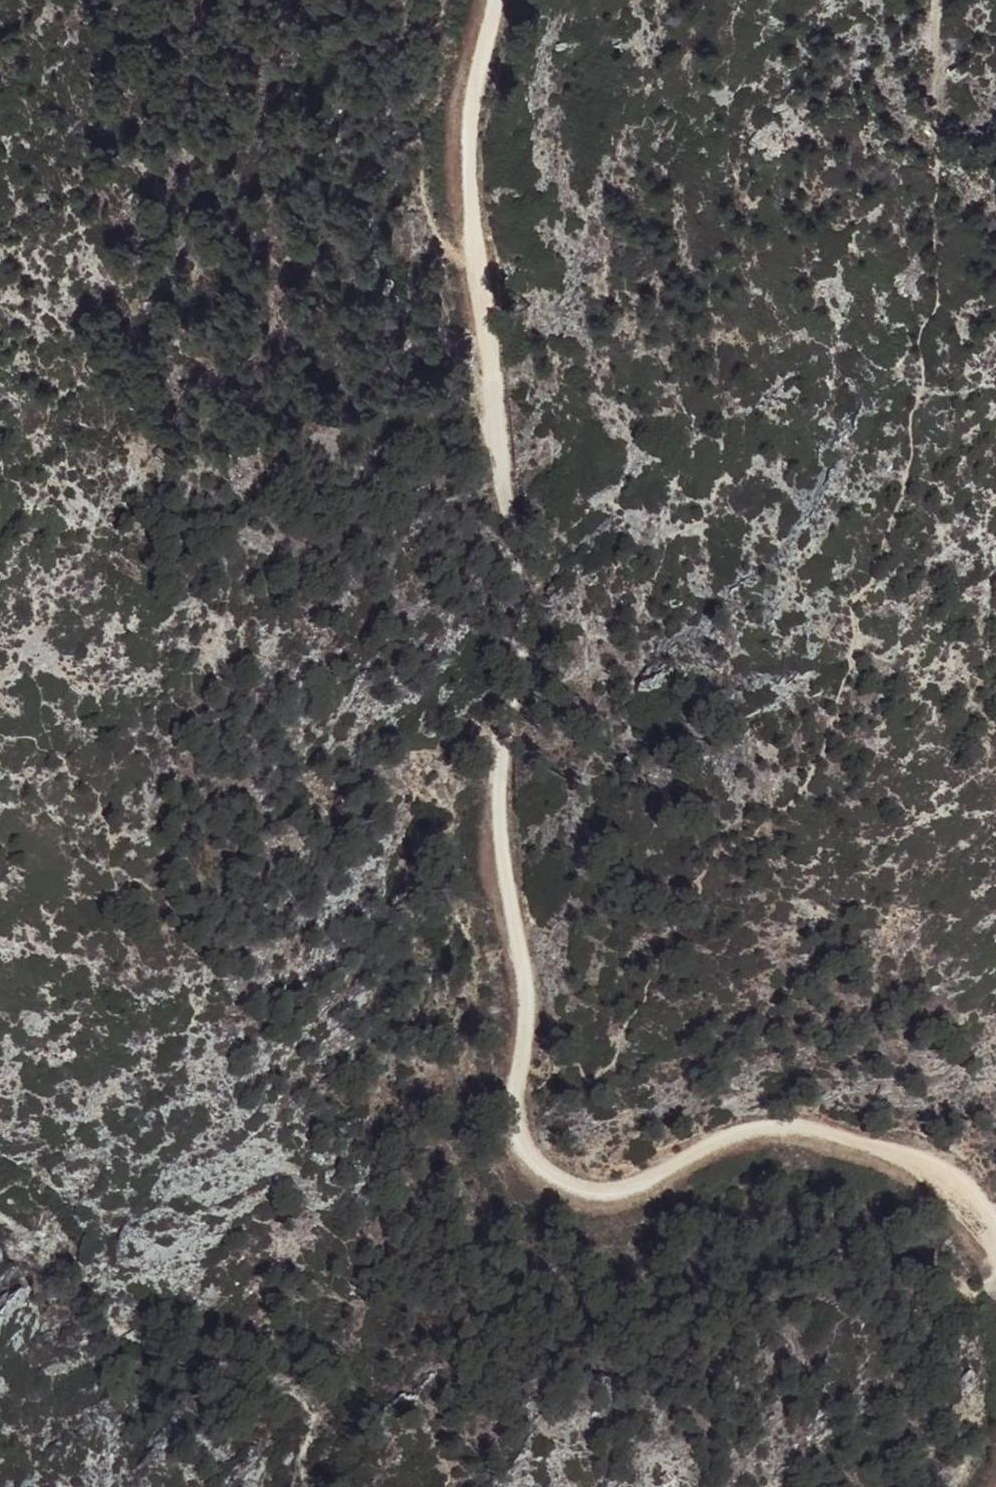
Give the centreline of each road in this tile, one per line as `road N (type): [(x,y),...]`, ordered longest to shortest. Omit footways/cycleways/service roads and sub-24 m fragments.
road 1 (track): [(496,0),(474,141),(516,586),(495,745),(527,1020),(515,1105),(527,1152),(567,1190),(639,1185),(746,1132),(804,1129),(872,1147),(926,1173),(995,1251)]

